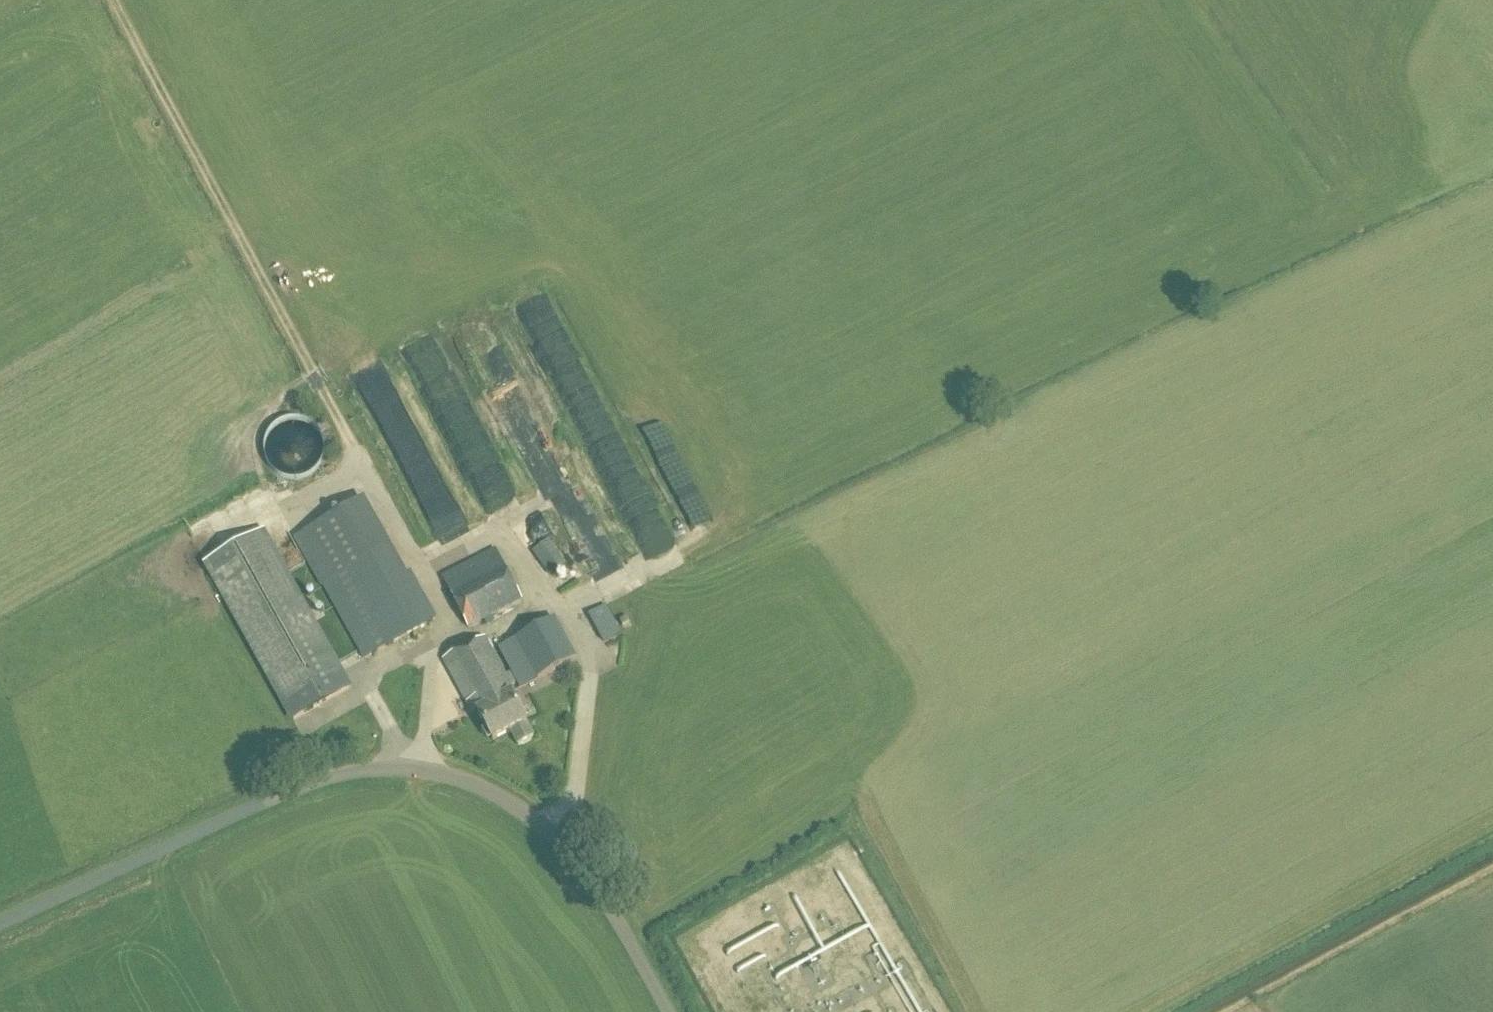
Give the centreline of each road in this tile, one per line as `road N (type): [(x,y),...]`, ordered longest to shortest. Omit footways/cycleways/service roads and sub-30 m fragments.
road 1 (unclassified): [(669,1011),(598,888),(552,835),(507,799),(424,769),(357,772),(297,789),(0,923)]
road 2 (track): [(308,362),(113,0)]

